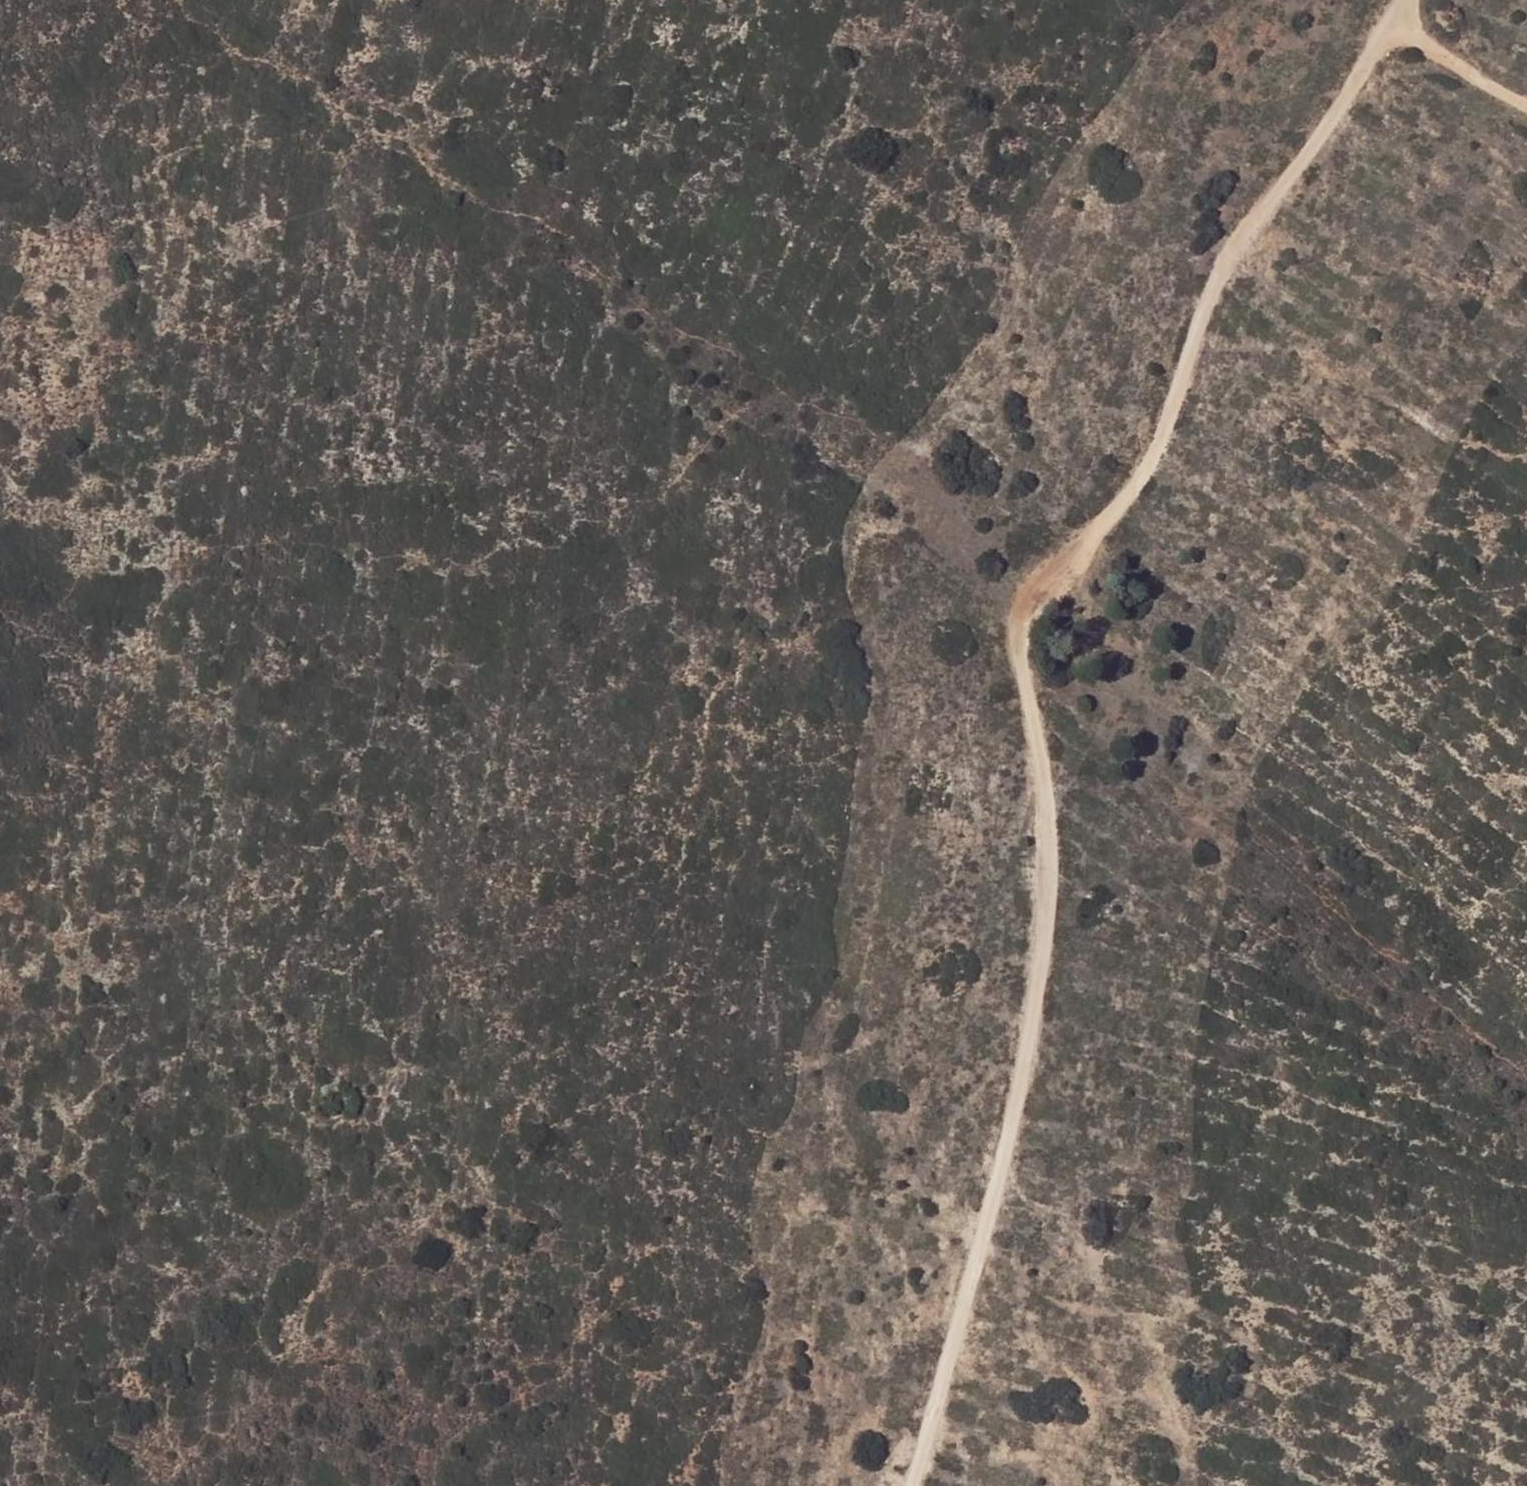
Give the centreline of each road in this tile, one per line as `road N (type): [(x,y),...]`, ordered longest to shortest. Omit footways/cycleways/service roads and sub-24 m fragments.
road 1 (track): [(929,1485),(995,1253),(1039,1048),(1060,880),(1040,689),(1055,615),(1160,467),(1254,246),(1290,205),(1419,0)]
road 2 (track): [(1403,22),(1526,107)]

